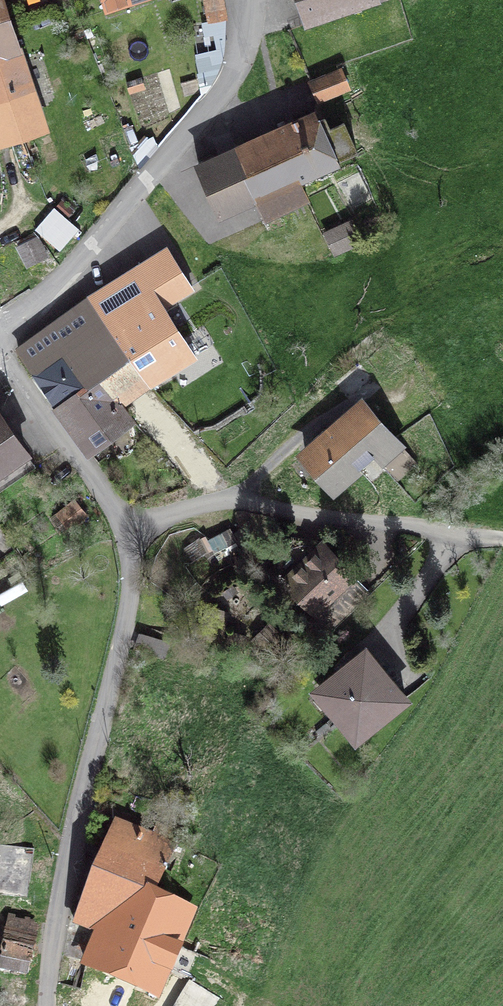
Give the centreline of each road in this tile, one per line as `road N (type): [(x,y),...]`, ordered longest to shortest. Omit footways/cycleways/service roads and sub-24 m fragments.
road 1 (residential): [(0,372),(115,515),(130,558),(124,630),(66,872),(47,1005)]
road 2 (residential): [(0,362),(205,122),(250,40),(250,0)]

